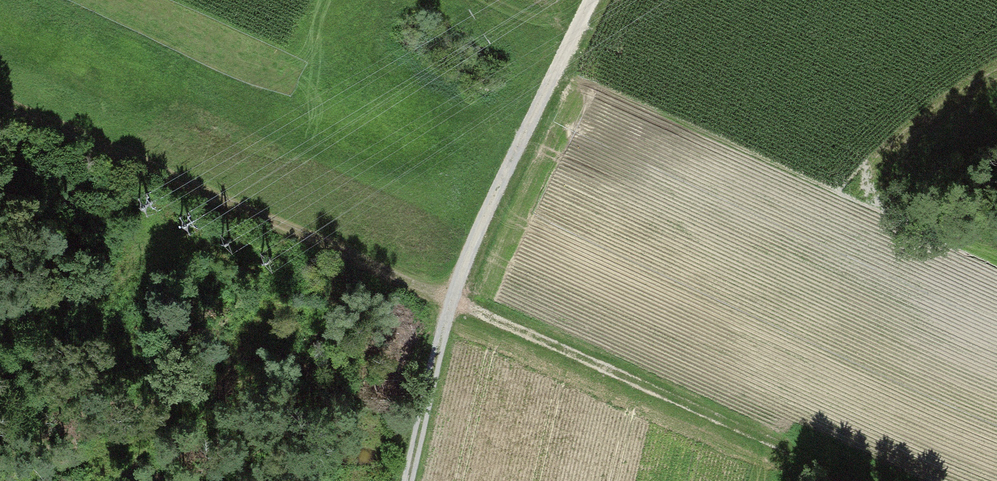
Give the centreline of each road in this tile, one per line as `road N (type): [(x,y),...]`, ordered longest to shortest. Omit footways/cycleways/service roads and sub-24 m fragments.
road 1 (track): [(865,480),(451,288),(0,116)]
road 2 (track): [(406,480),(451,288),(592,0)]

